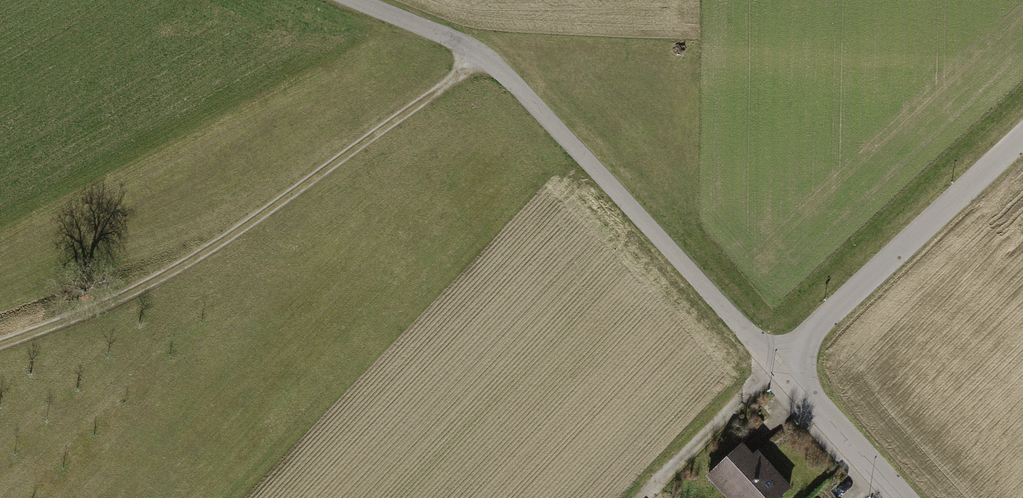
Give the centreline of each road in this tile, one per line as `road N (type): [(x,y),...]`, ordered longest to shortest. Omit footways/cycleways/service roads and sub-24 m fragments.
road 1 (track): [(0,344),(121,296),(264,214),(488,57)]
road 2 (track): [(364,0),(488,57),(774,363)]
road 3 (residential): [(1022,136),(774,363),(900,497)]

